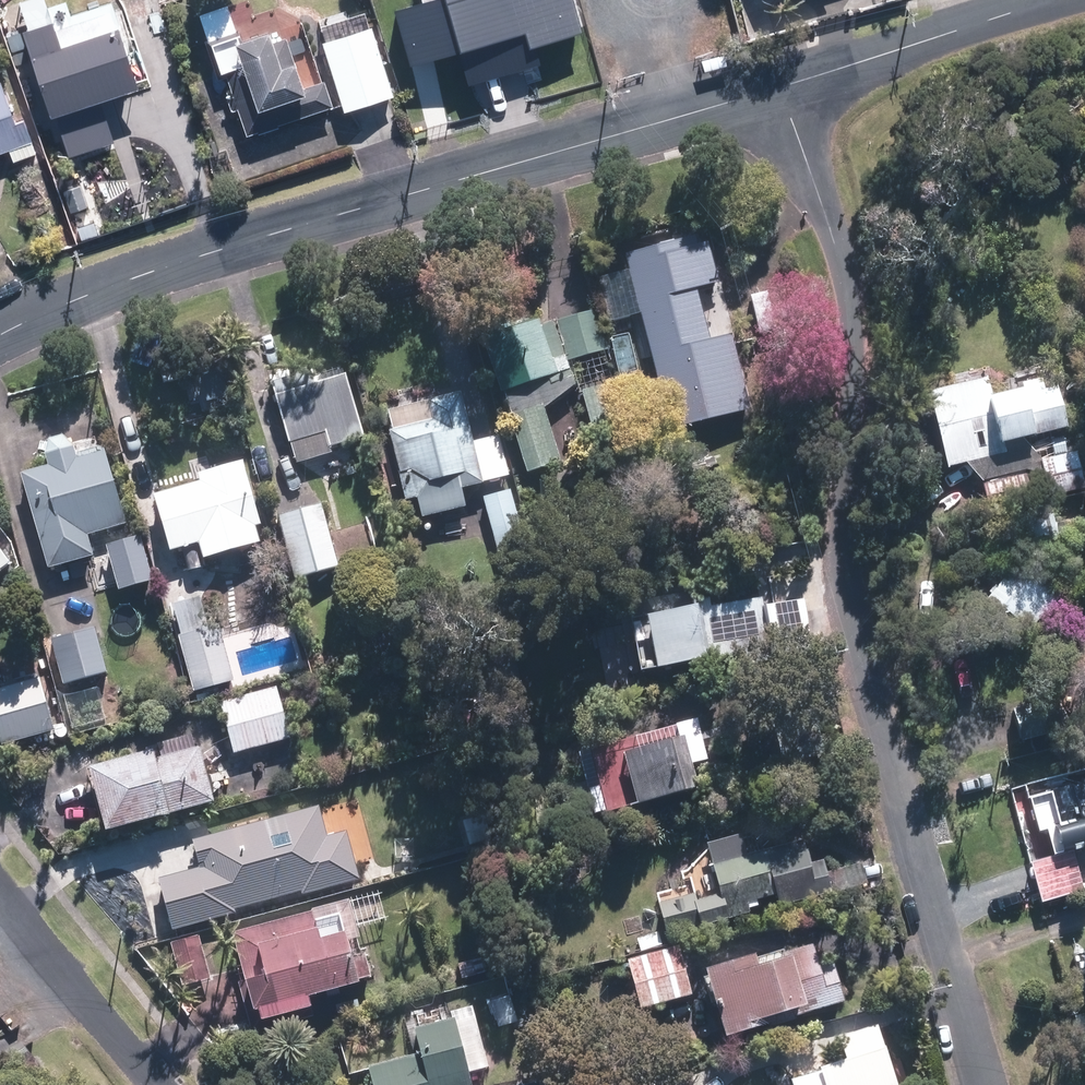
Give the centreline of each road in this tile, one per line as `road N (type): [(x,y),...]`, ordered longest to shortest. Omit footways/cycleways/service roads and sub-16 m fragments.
road 1 (residential): [(779,88),(835,236),(850,306),(848,601),(983,1084)]
road 2 (tertiary): [(0,337),(237,247),(779,88)]
road 3 (tertiary): [(779,88),(1058,0)]
road 4 (residential): [(0,898),(147,1084)]

